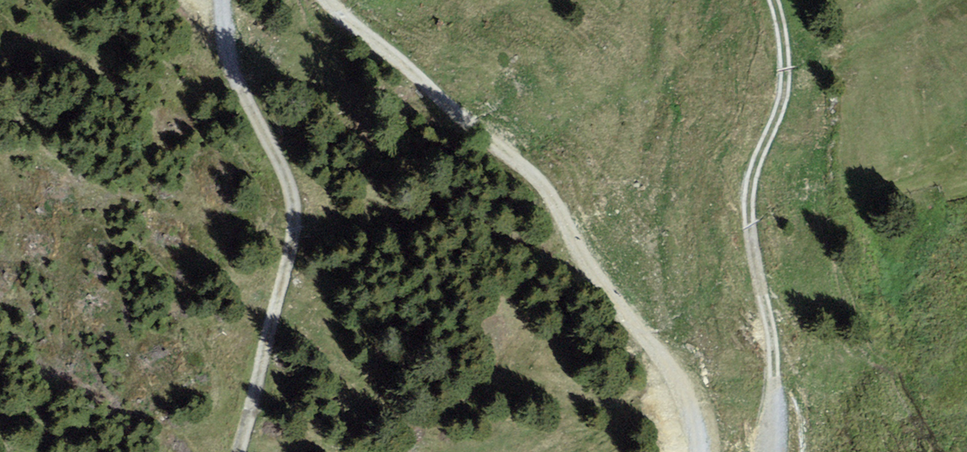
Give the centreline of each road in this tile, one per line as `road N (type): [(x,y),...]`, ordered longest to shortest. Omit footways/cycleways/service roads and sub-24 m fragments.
road 1 (track): [(328,0),(552,198),(585,286),(695,381),(712,422),(712,451)]
road 2 (track): [(237,451),(293,240),(293,196),(236,84),(219,0)]
road 3 (track): [(766,451),(772,362),(742,224),(786,60)]

